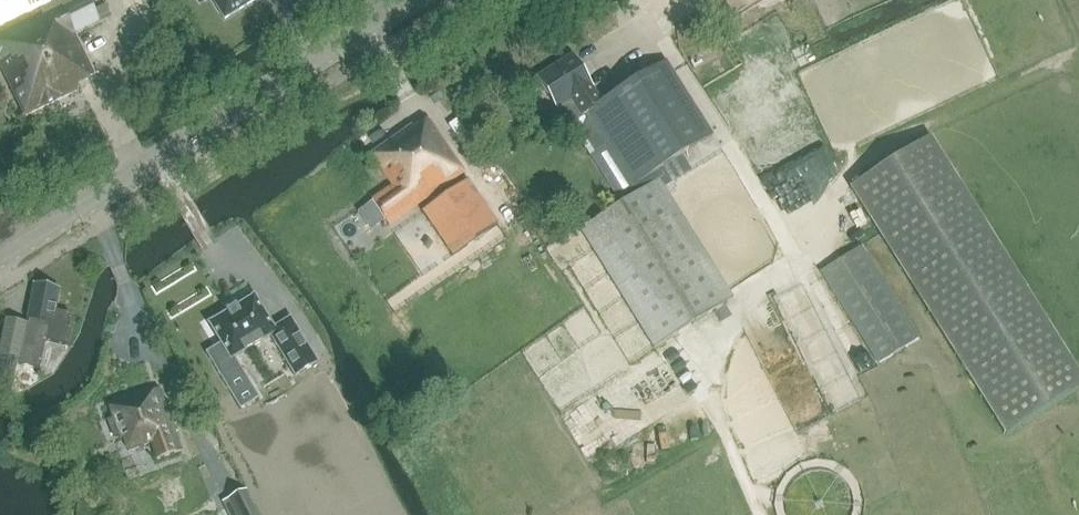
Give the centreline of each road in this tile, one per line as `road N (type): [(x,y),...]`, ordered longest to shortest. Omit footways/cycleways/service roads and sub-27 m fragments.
road 1 (tertiary): [(0,255),(412,0)]

